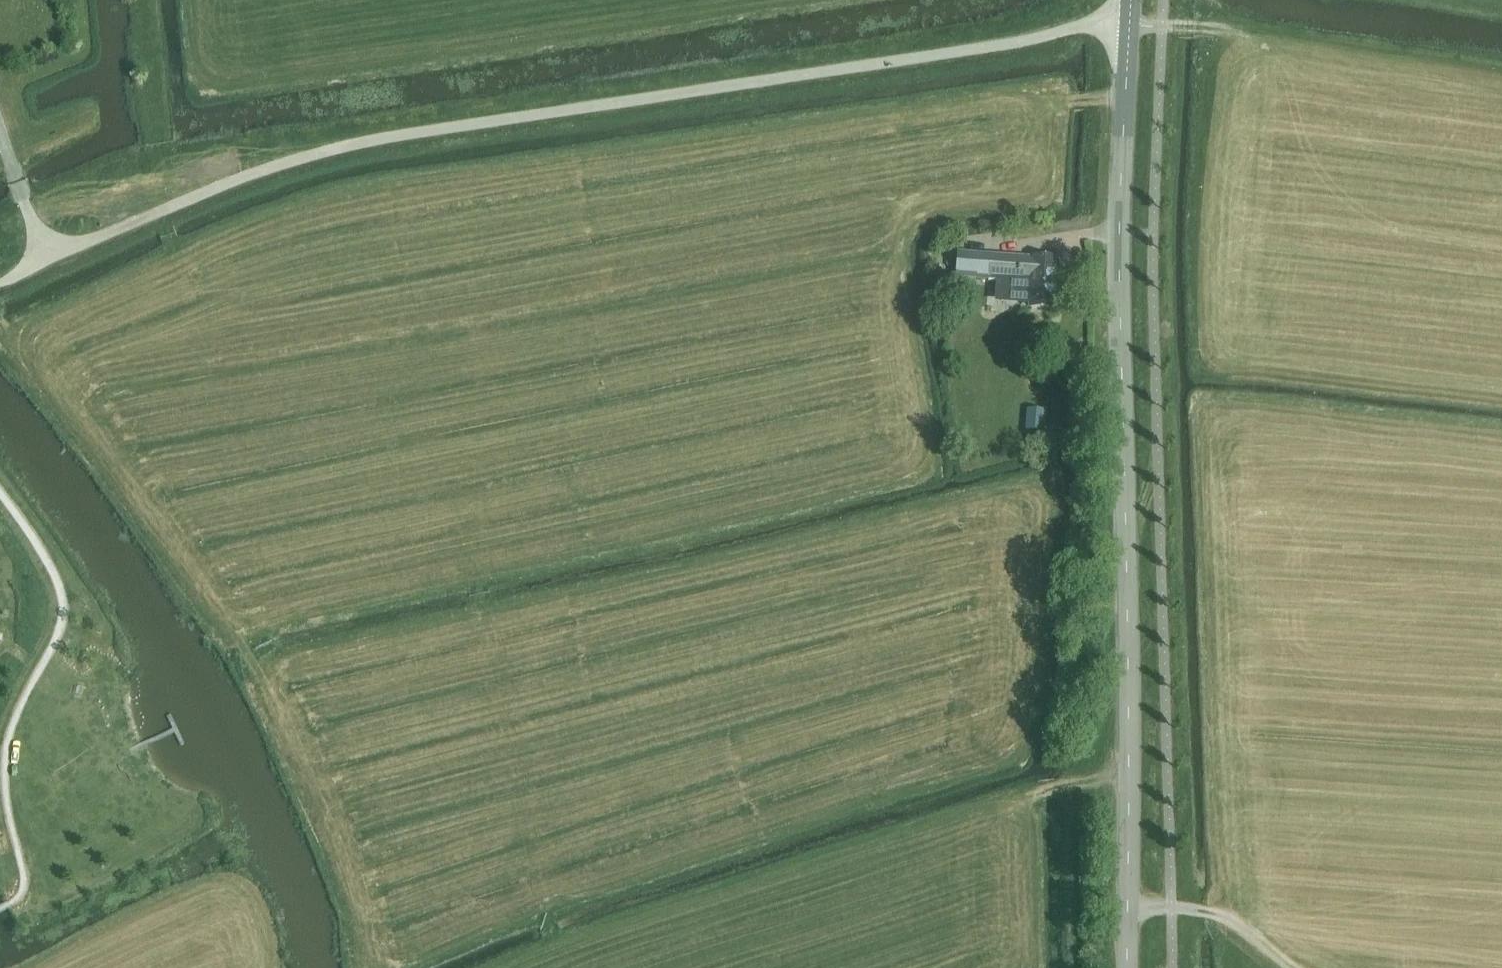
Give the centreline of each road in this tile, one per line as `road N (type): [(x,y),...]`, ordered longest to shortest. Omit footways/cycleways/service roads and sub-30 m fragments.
road 1 (secondary): [(1127,967),(1119,275),(1131,0)]
road 2 (track): [(166,208),(146,0)]
road 3 (track): [(1127,903),(1217,913),(1297,967)]

